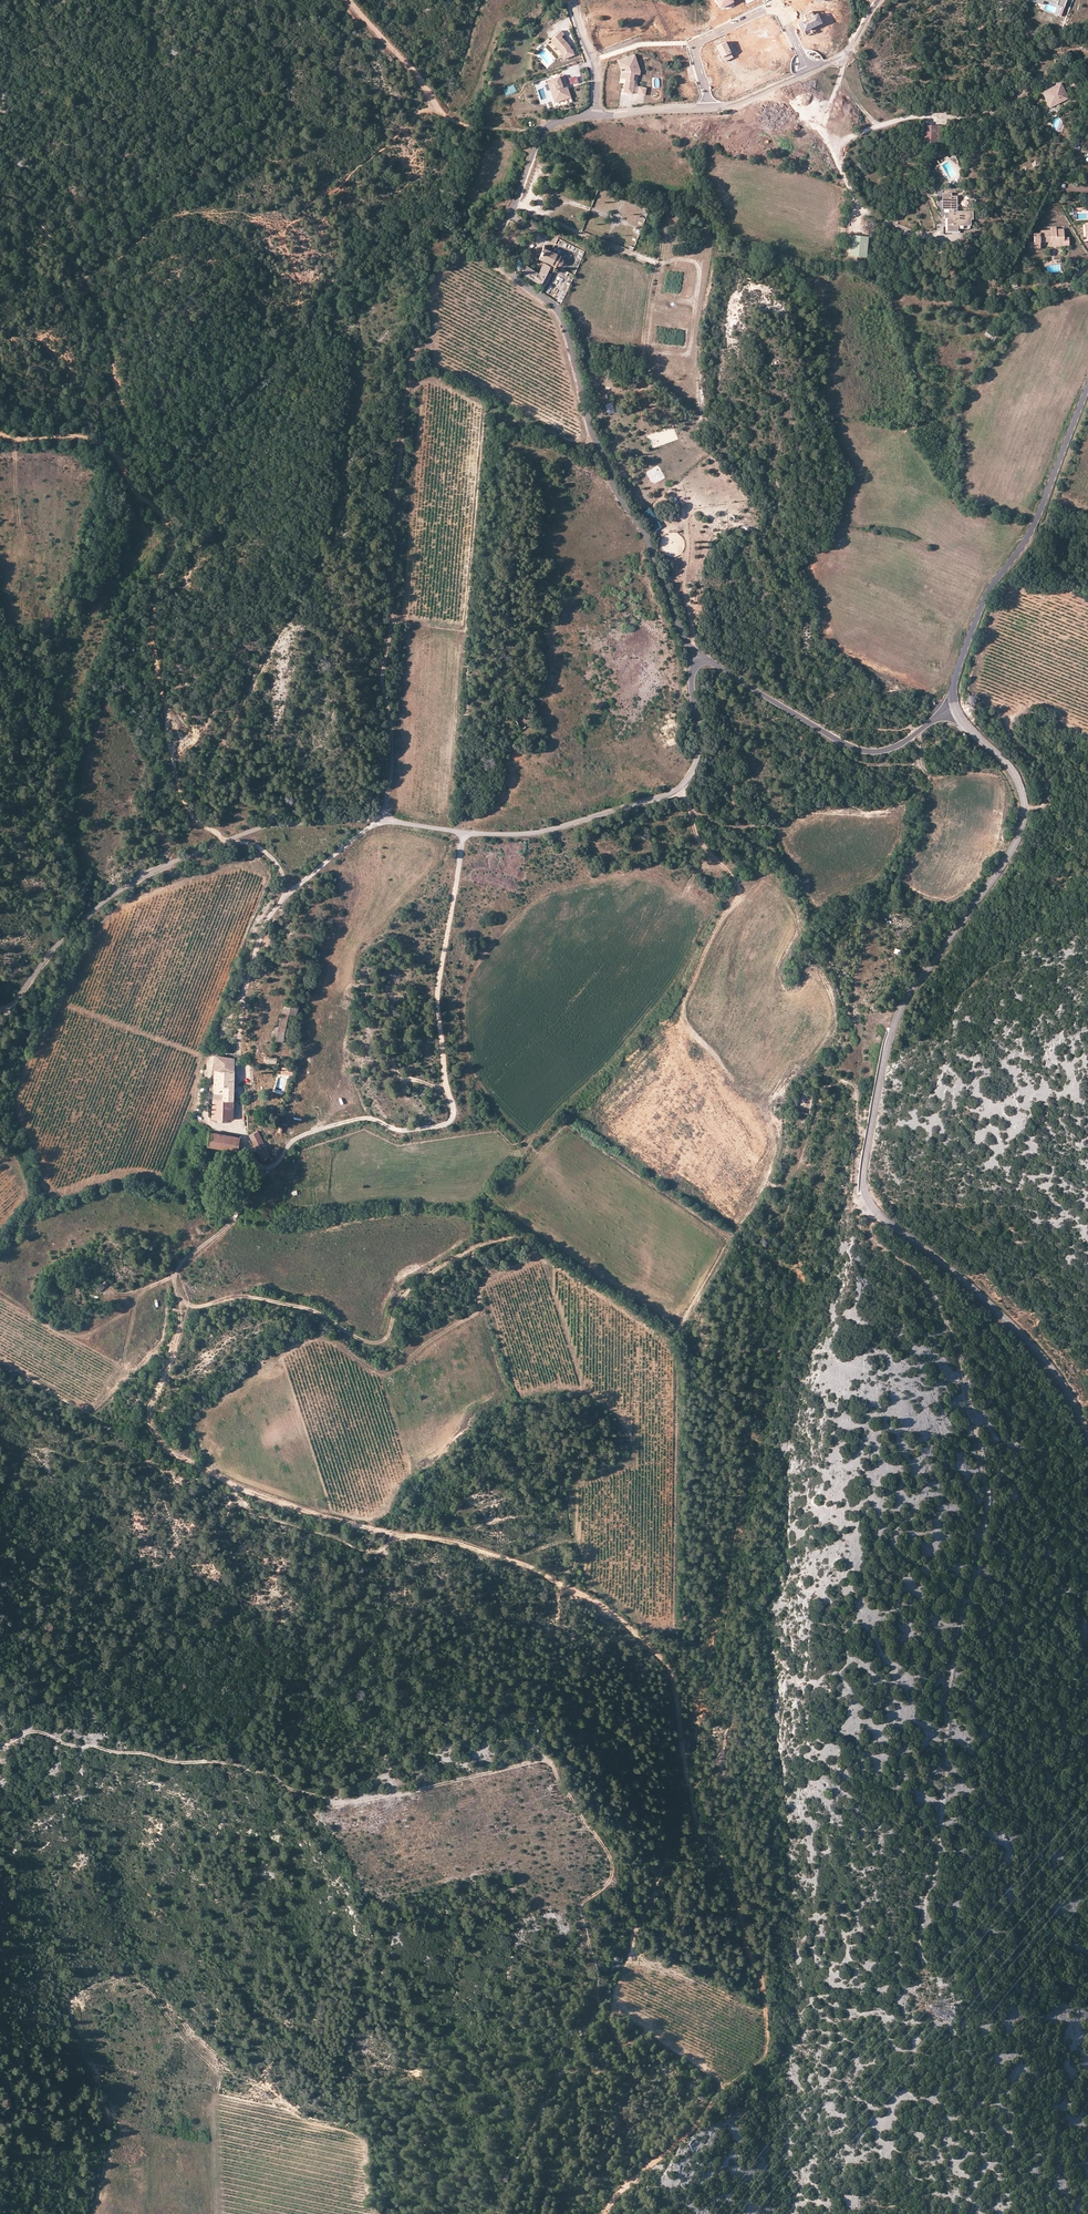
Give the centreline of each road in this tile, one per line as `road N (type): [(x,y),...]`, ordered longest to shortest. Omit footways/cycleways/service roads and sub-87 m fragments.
road 1 (track): [(463,832),(439,1004),(451,1119),(408,1132),(353,1120),(304,1134),(275,1169),(259,1170),(238,1213),(178,1267),(179,1331),(150,1406),(155,1438),(235,1488),(246,1510),(263,1517),(368,1552),(421,1535),(529,1564),(599,1603),(668,1670),(680,1726)]
road 2 (tertiary): [(1087,1433),(1025,1339),(885,1219),(864,1188),(902,1004),(1013,848),(1024,821),(1012,771),(957,710)]
road 3 (track): [(0,436),(94,440),(167,520),(175,552),(156,586),(152,638),(168,744),(197,825),(261,847),(280,867),(280,907)]
road 4 (unclassified): [(698,664),(645,534),(594,439),(559,312),(497,256),(501,225),(539,138)]
road 5 (unclassified): [(0,1038),(15,999),(53,951),(131,884),(250,831),(376,820)]
road 6 (residential): [(698,664),(692,687),(699,749),(694,772),(678,789),(512,835),(376,820)]
road 7 (track): [(178,1298),(195,1306),(259,1298),(314,1311),(359,1340),(380,1343),(409,1290),(486,1242)]
road 8 (tertiary): [(957,710),(956,675),(984,601),(1032,531),(1087,384)]
road 9 (track): [(579,1909),(599,2008),(619,2049),(585,2083),(531,2165),(521,2213)]
road 10 (track): [(0,1745),(40,1731),(78,1746),(237,1764),(328,1800)]
road 11 (residential): [(376,820),(267,920),(241,999),(241,1062)]
road 12 (unclassified): [(698,664),(718,666),(858,751),(897,746),(957,710)]
road 13 (track): [(216,2213),(218,2071),(134,1983)]
road 14 (track): [(541,134),(466,128),(435,106),(414,69),(350,0)]
road 15 (track): [(843,57),(829,113),(831,141),(860,207),(918,237),(941,234)]
road 16 (track): [(831,141),(914,117),(986,115),(1056,66)]
road 17 (residential): [(809,71),(780,13),(763,11),(698,46),(708,109)]
road 18 (track): [(381,821),(392,773),(382,678),(393,615)]
road 19 (track): [(603,2213),(709,2111),(719,2086)]
road 20 (track): [(515,204),(658,261)]
road 21 (track): [(835,739),(851,759),(909,763),(921,755),(919,731)]

